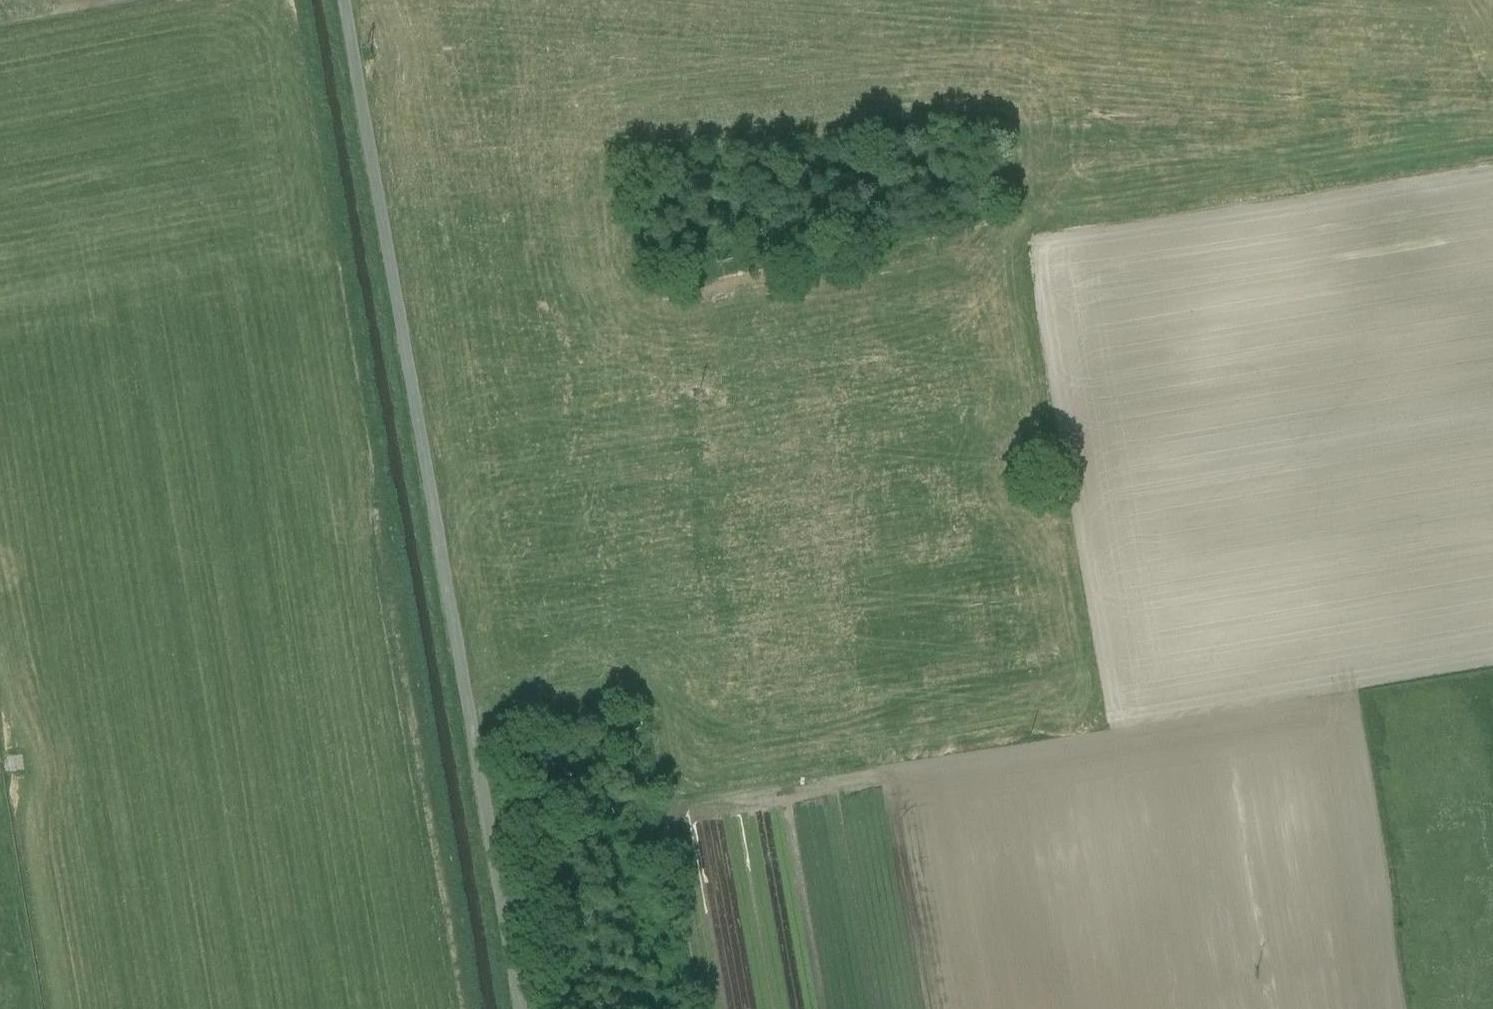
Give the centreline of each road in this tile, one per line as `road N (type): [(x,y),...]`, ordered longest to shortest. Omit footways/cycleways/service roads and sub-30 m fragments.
road 1 (track): [(522,1008),(346,0)]
road 2 (track): [(463,1008),(378,528)]

